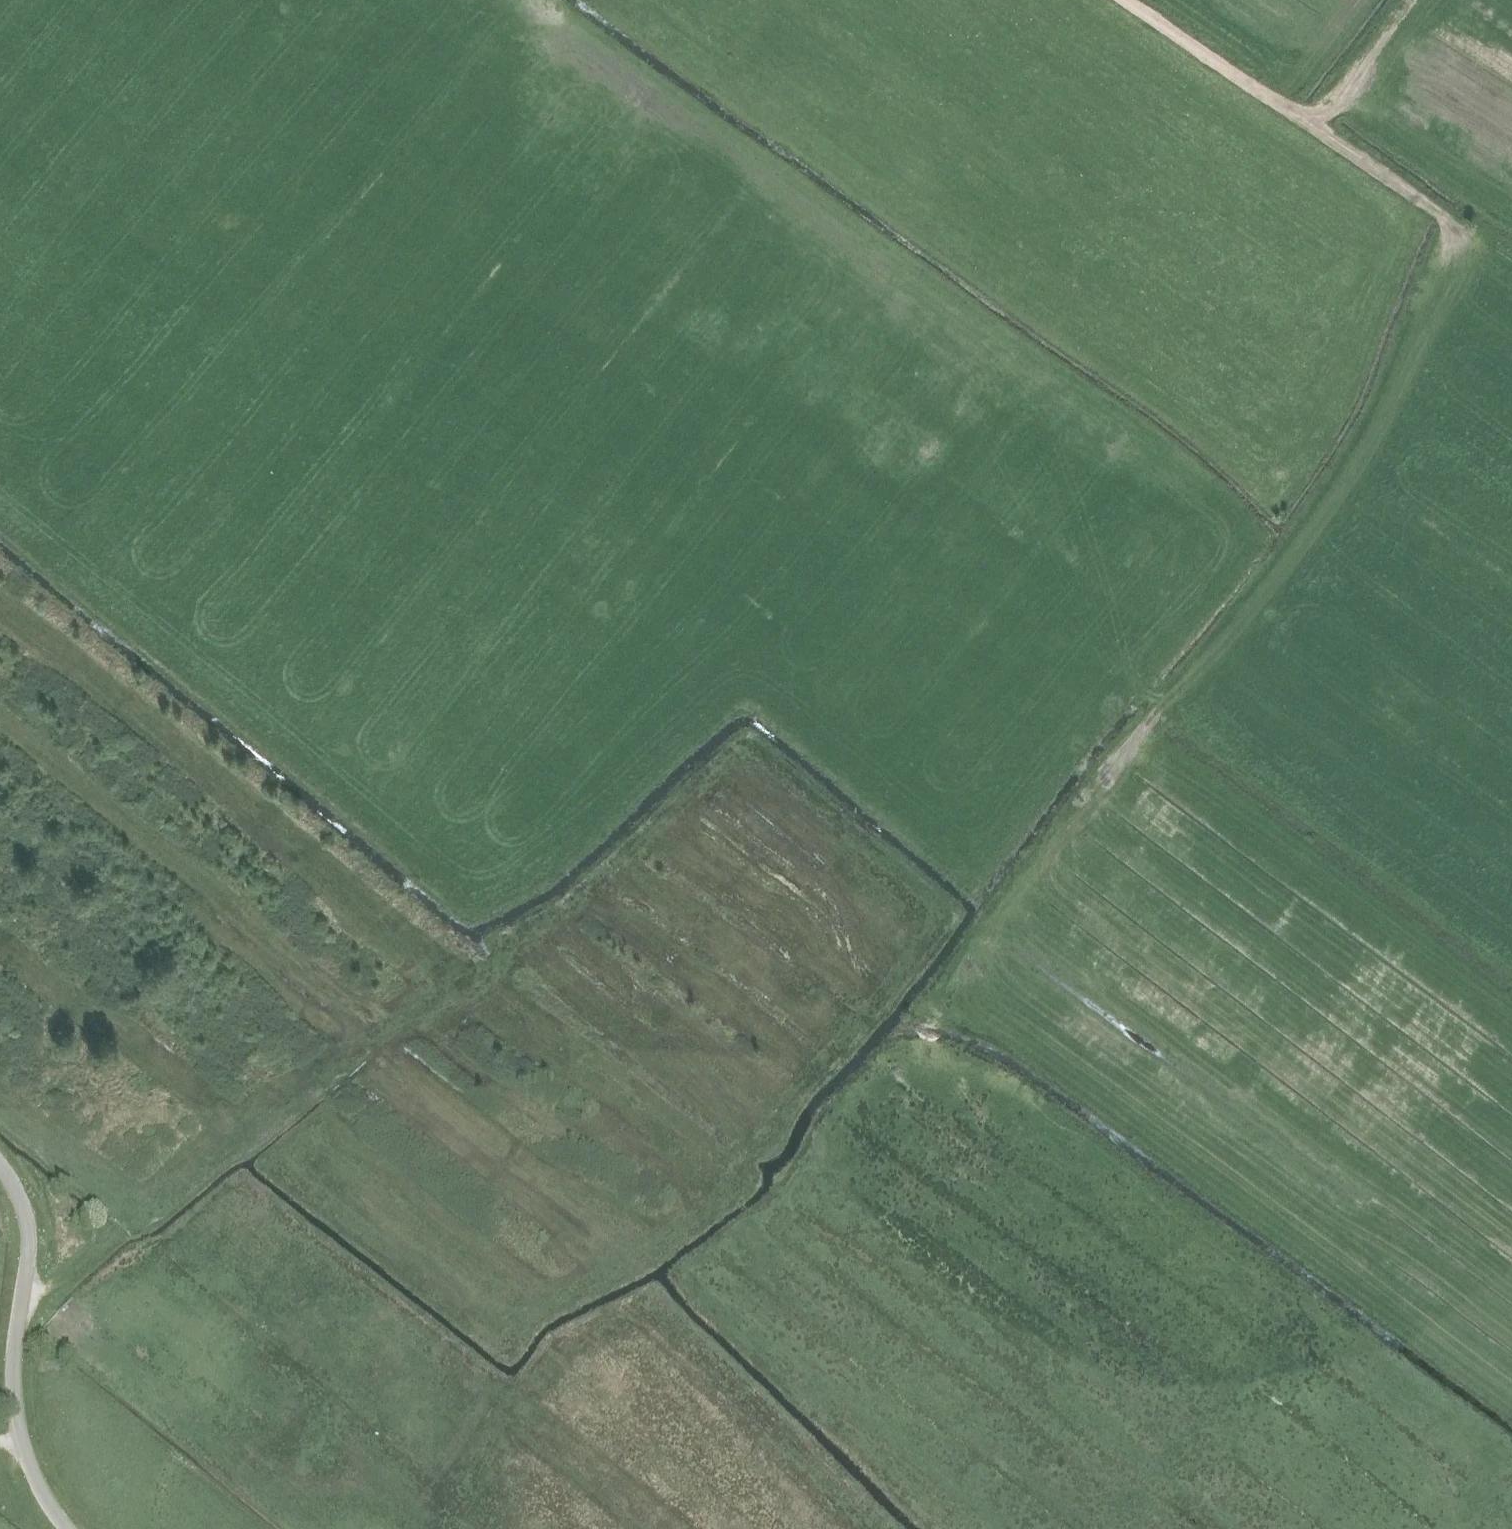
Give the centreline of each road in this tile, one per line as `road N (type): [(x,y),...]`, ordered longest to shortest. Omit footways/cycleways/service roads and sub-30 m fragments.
road 1 (unclassified): [(68,1528),(32,1472),(19,1426),(14,1389),(28,1253),(23,1215),(0,1162)]

